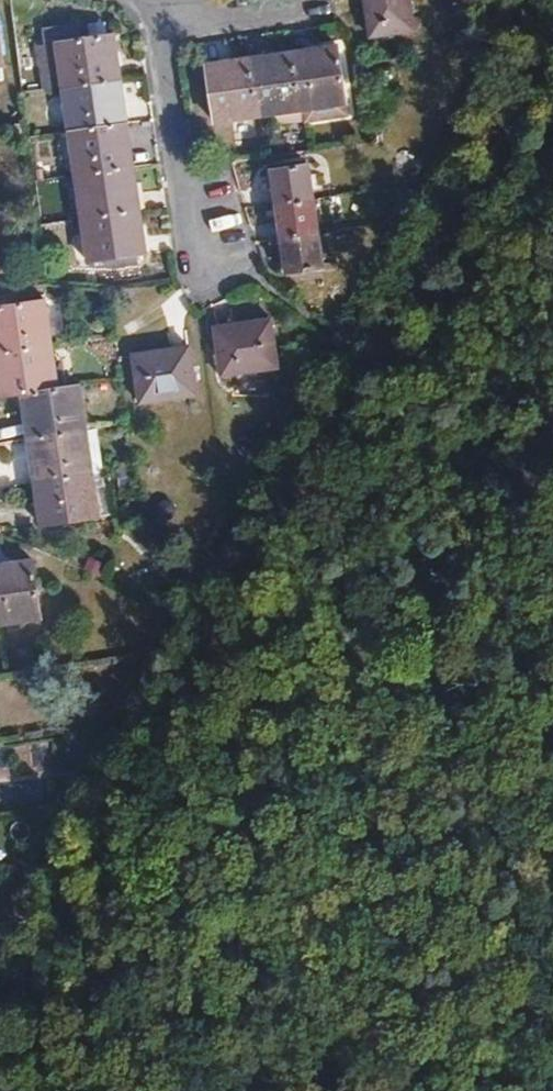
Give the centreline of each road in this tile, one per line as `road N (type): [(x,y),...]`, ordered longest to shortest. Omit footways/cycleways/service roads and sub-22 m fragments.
road 1 (track): [(552,42),(356,362),(256,662)]
road 2 (residential): [(251,276),(217,273),(195,247),(153,0)]

